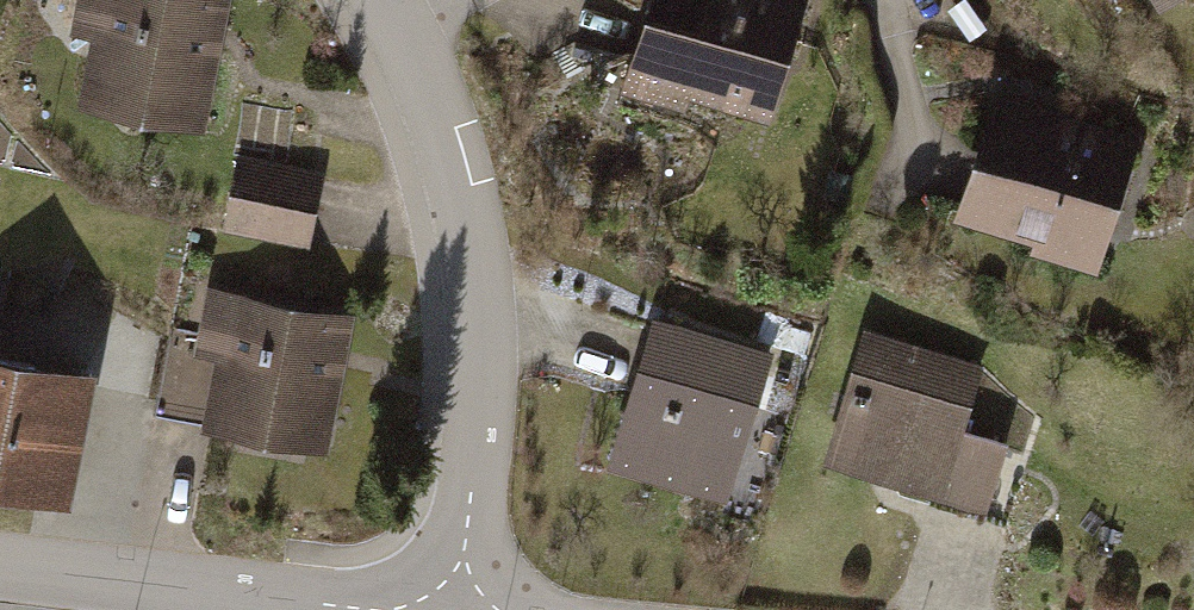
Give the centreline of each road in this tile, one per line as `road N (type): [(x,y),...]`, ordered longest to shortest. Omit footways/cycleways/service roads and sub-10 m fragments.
road 1 (residential): [(457,609),(473,419),(464,212),(400,35)]
road 2 (residential): [(341,609),(0,569)]
road 3 (residential): [(920,147),(884,0)]

